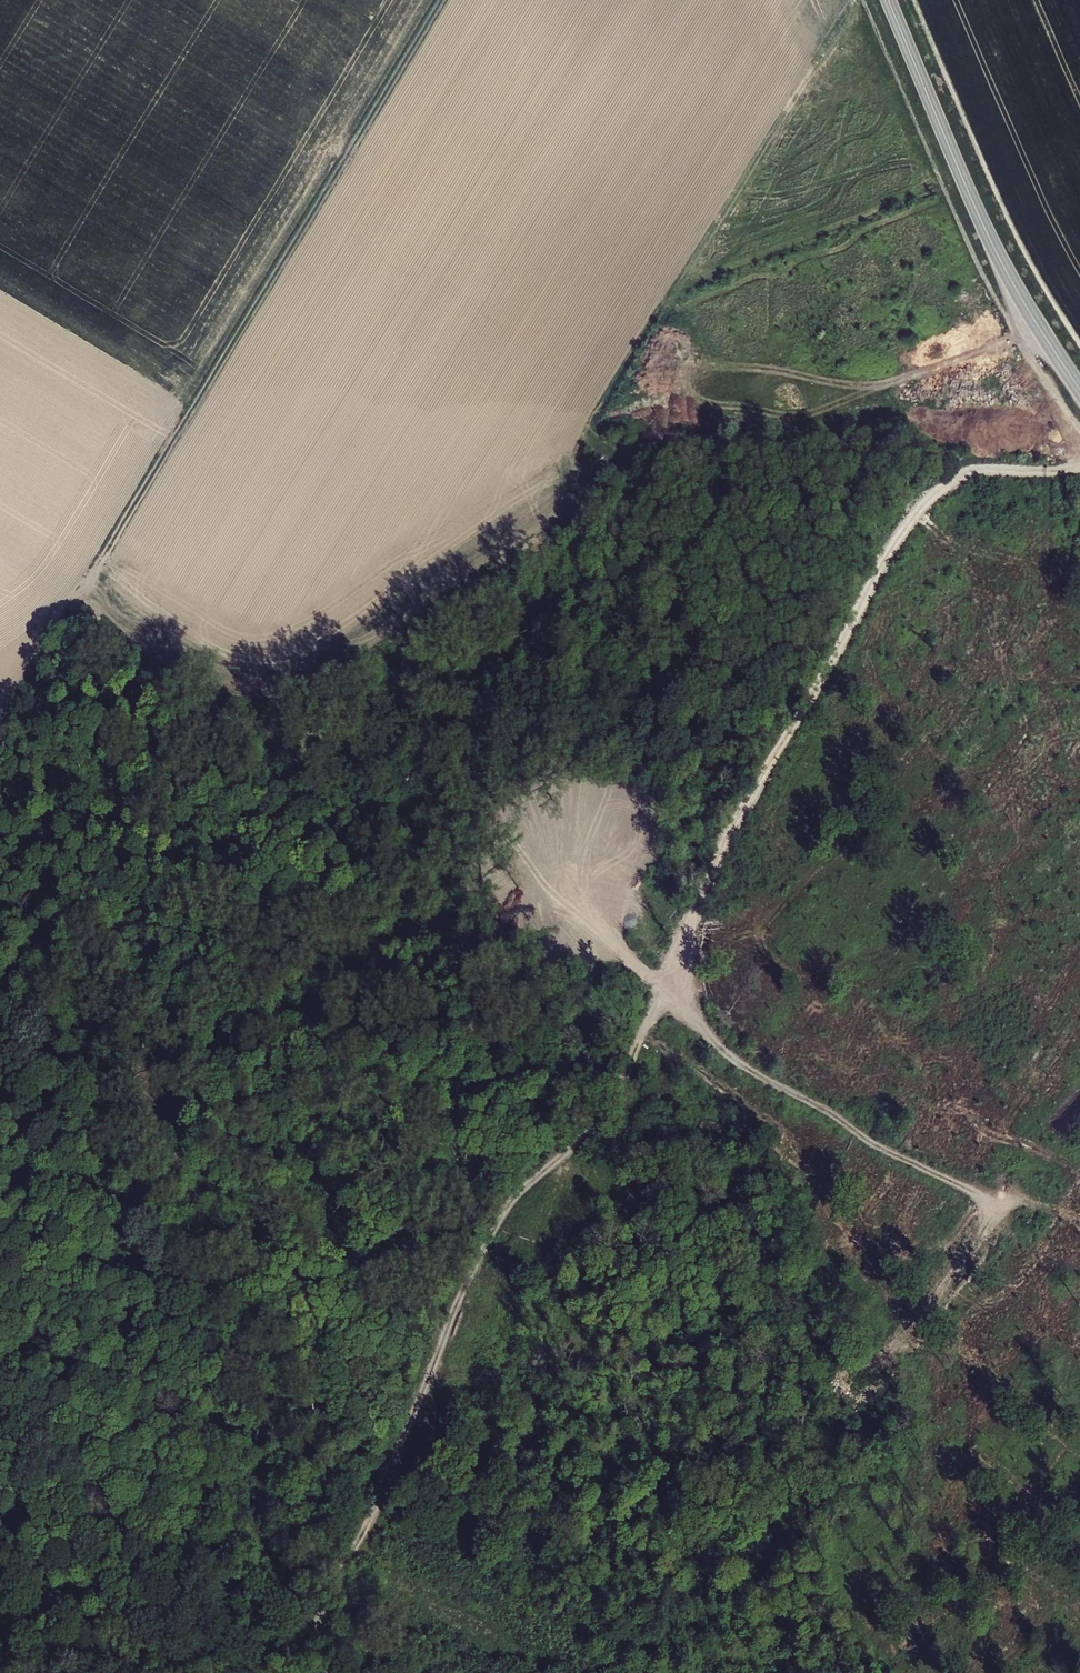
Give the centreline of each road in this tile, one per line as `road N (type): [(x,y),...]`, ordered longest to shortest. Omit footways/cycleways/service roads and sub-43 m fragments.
road 1 (tertiary): [(1079,390),(1001,262),(889,0)]

